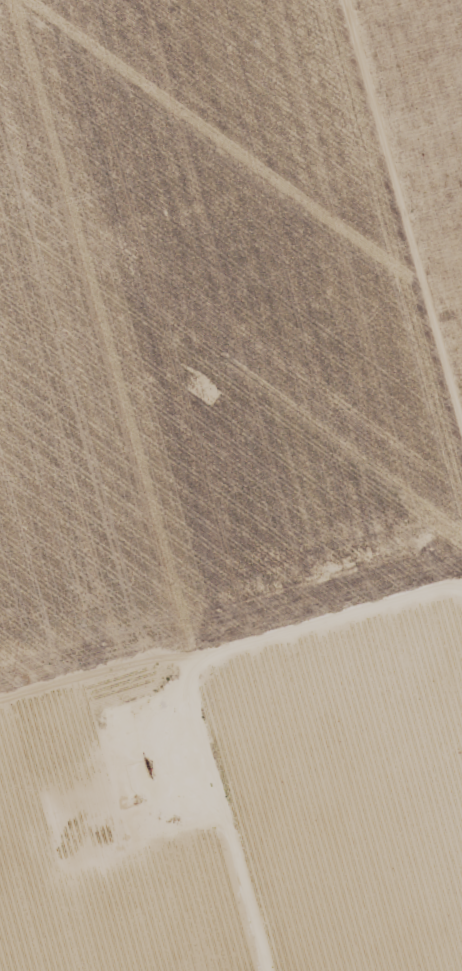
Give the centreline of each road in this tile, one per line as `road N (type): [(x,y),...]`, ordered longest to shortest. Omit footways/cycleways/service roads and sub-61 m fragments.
road 1 (track): [(461,582),(361,193),(346,177),(346,117),(315,0)]
road 2 (track): [(0,780),(461,615)]

